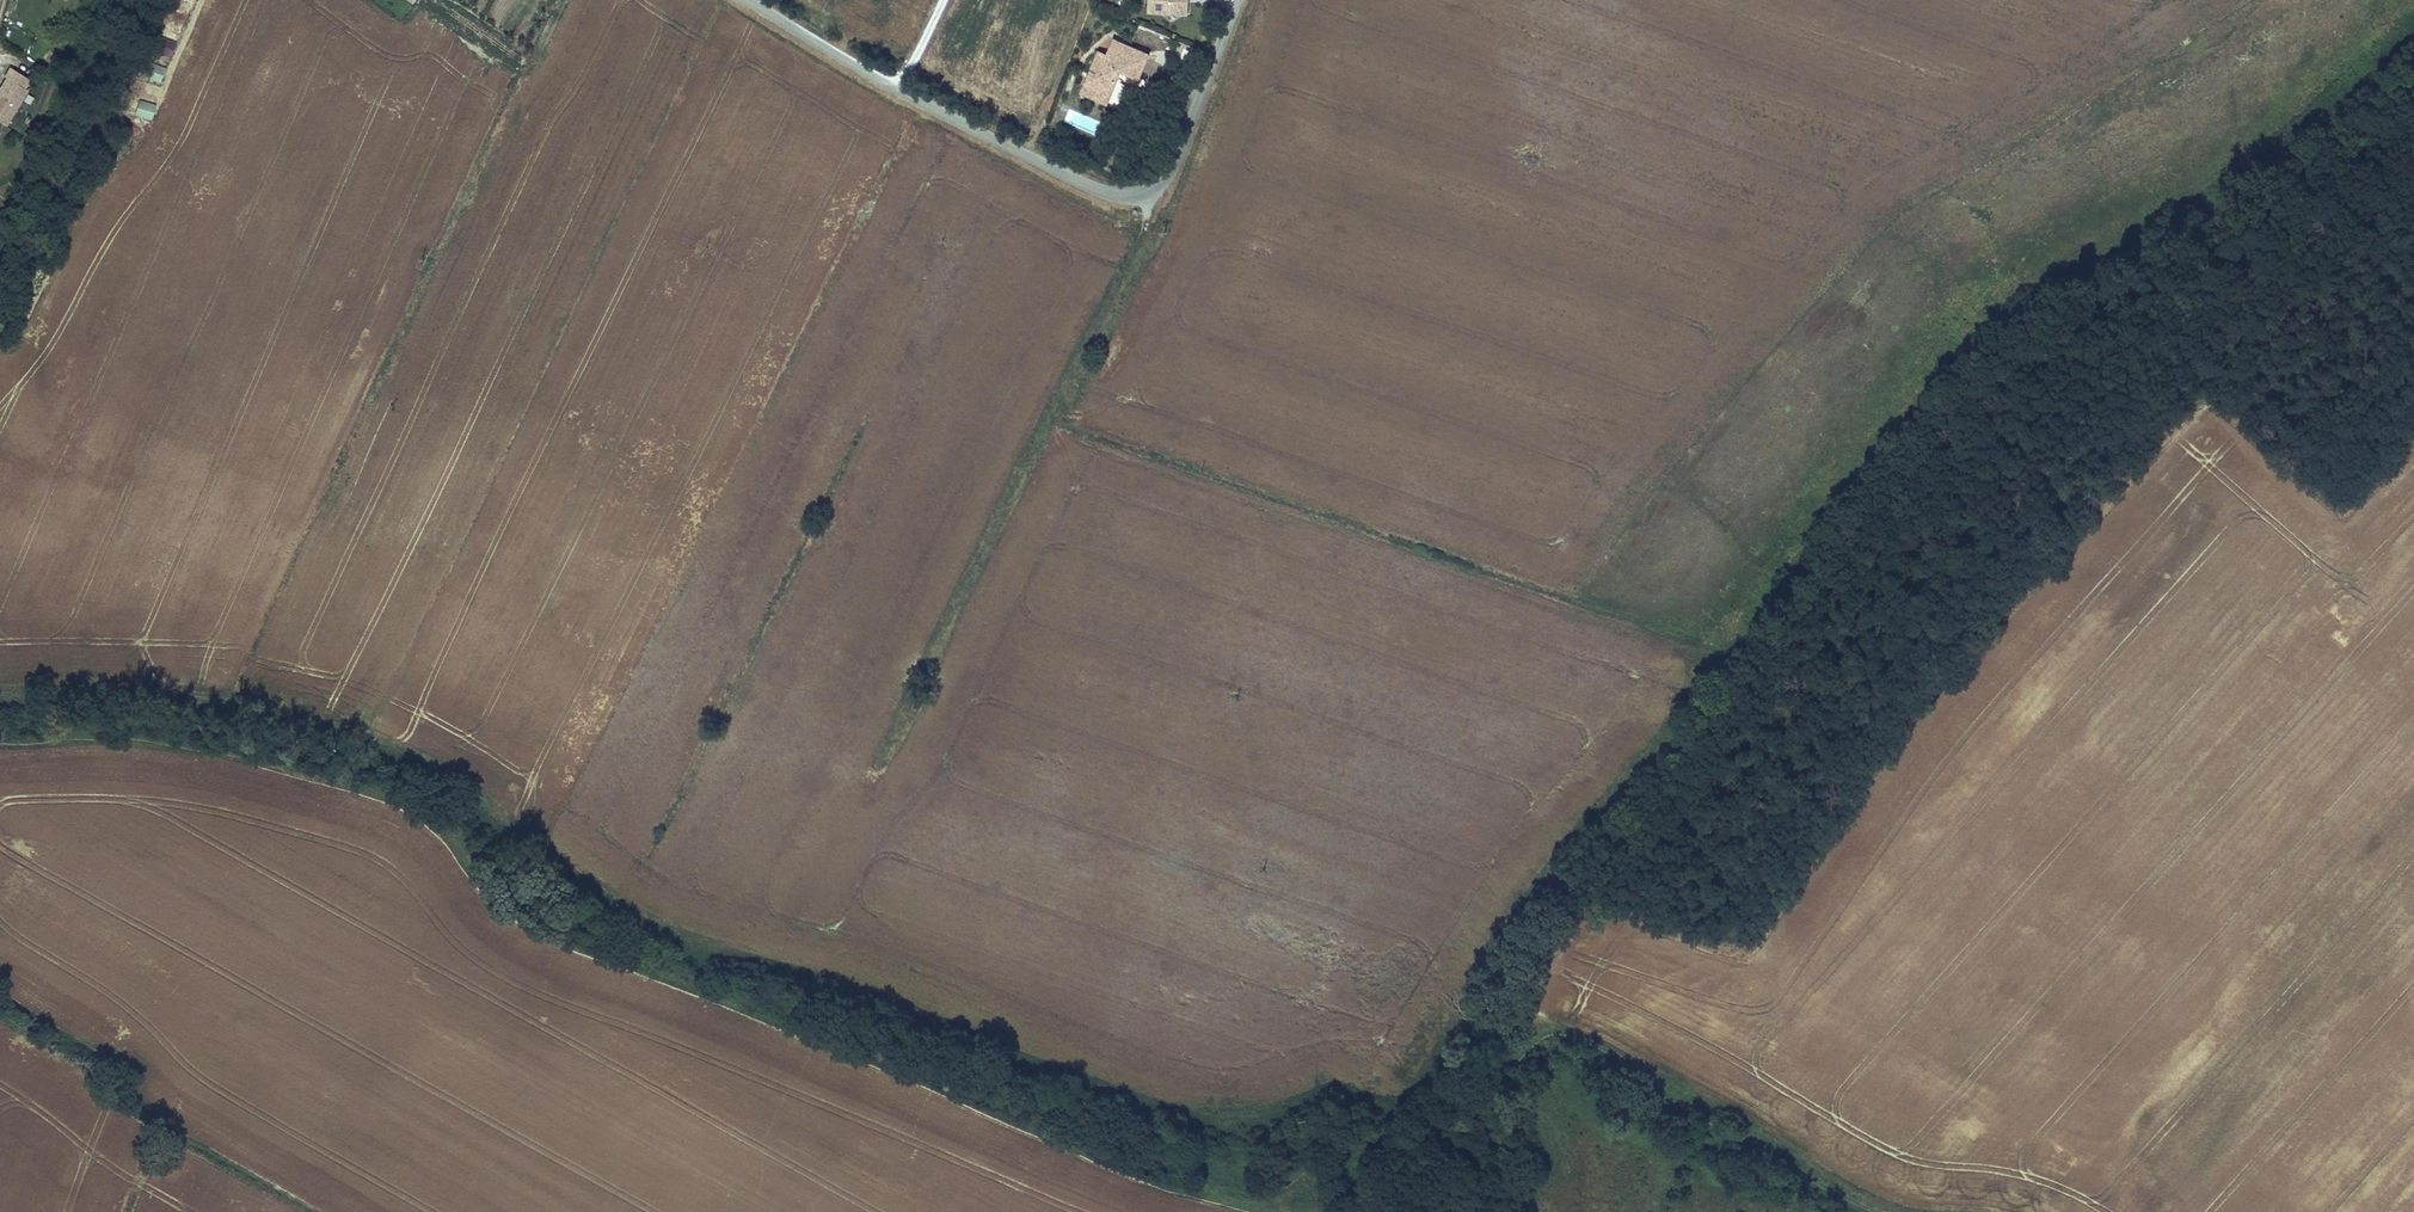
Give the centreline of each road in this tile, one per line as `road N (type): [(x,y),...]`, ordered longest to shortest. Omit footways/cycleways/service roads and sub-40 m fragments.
road 1 (residential): [(756,0),(878,77),(1154,208),(1236,0)]
road 2 (track): [(1906,1211),(1883,1208),(1558,1024),(1485,1053),(1542,1148),(1516,1211)]

